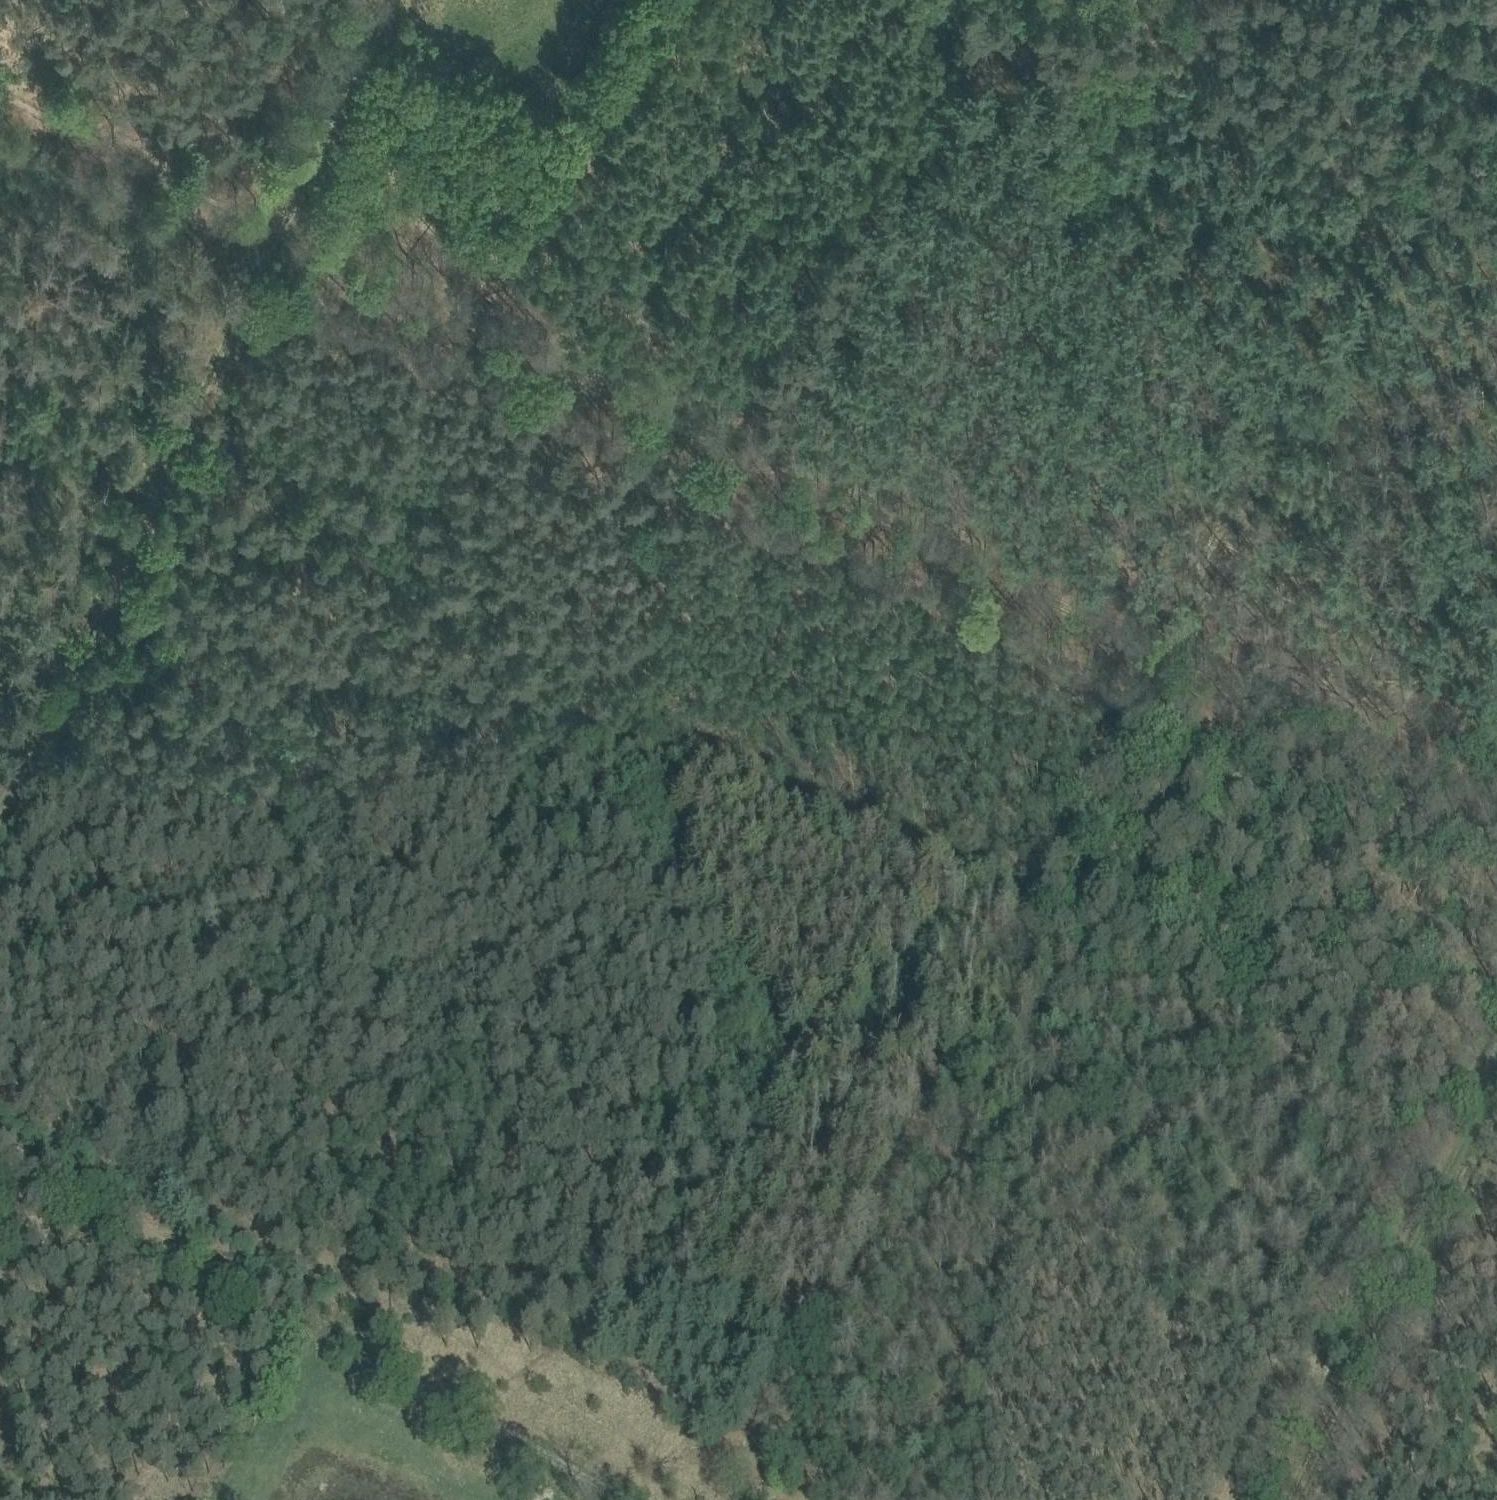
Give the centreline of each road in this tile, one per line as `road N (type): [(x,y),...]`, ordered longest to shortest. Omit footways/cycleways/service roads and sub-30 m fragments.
road 1 (track): [(632,1499),(0,1148)]
road 2 (track): [(275,225),(0,772)]
road 3 (track): [(275,225),(723,433)]
road 4 (track): [(275,225),(0,86)]
road 5 (track): [(387,0),(275,225)]

